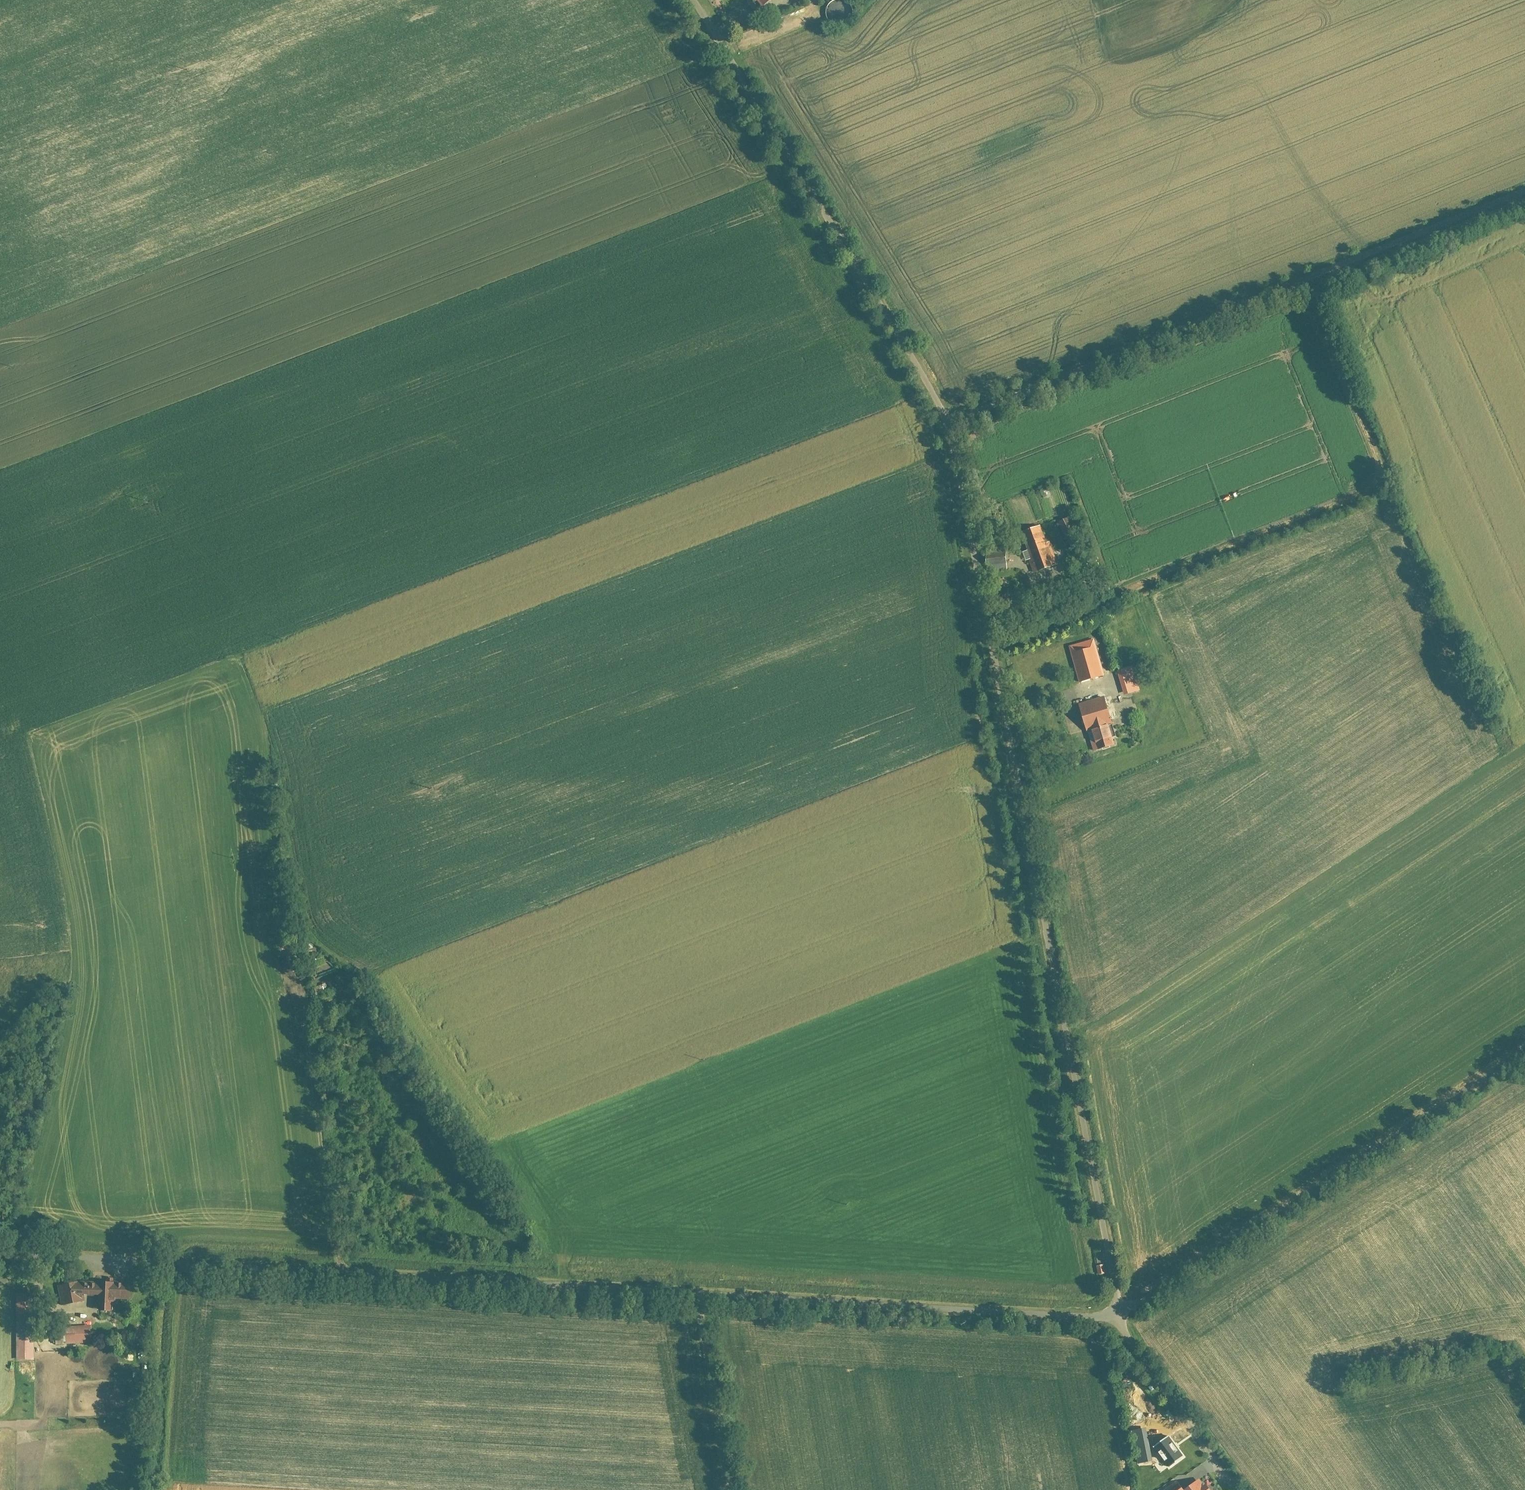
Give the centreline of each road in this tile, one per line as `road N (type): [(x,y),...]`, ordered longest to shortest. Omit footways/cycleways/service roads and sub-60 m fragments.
road 1 (unclassified): [(944,431),(1122,1314)]
road 2 (unclassified): [(699,1299),(0,1256)]
road 3 (unclassified): [(1524,190),(944,431)]
road 4 (unclassified): [(944,431),(691,0)]
road 5 (unclassified): [(1122,1314),(1524,1054)]
road 6 (unclassified): [(1101,1320),(699,1299)]
road 7 (unclassified): [(1122,1314),(1133,1346),(1225,1489)]
road 8 (unclassified): [(737,1489),(699,1299)]

